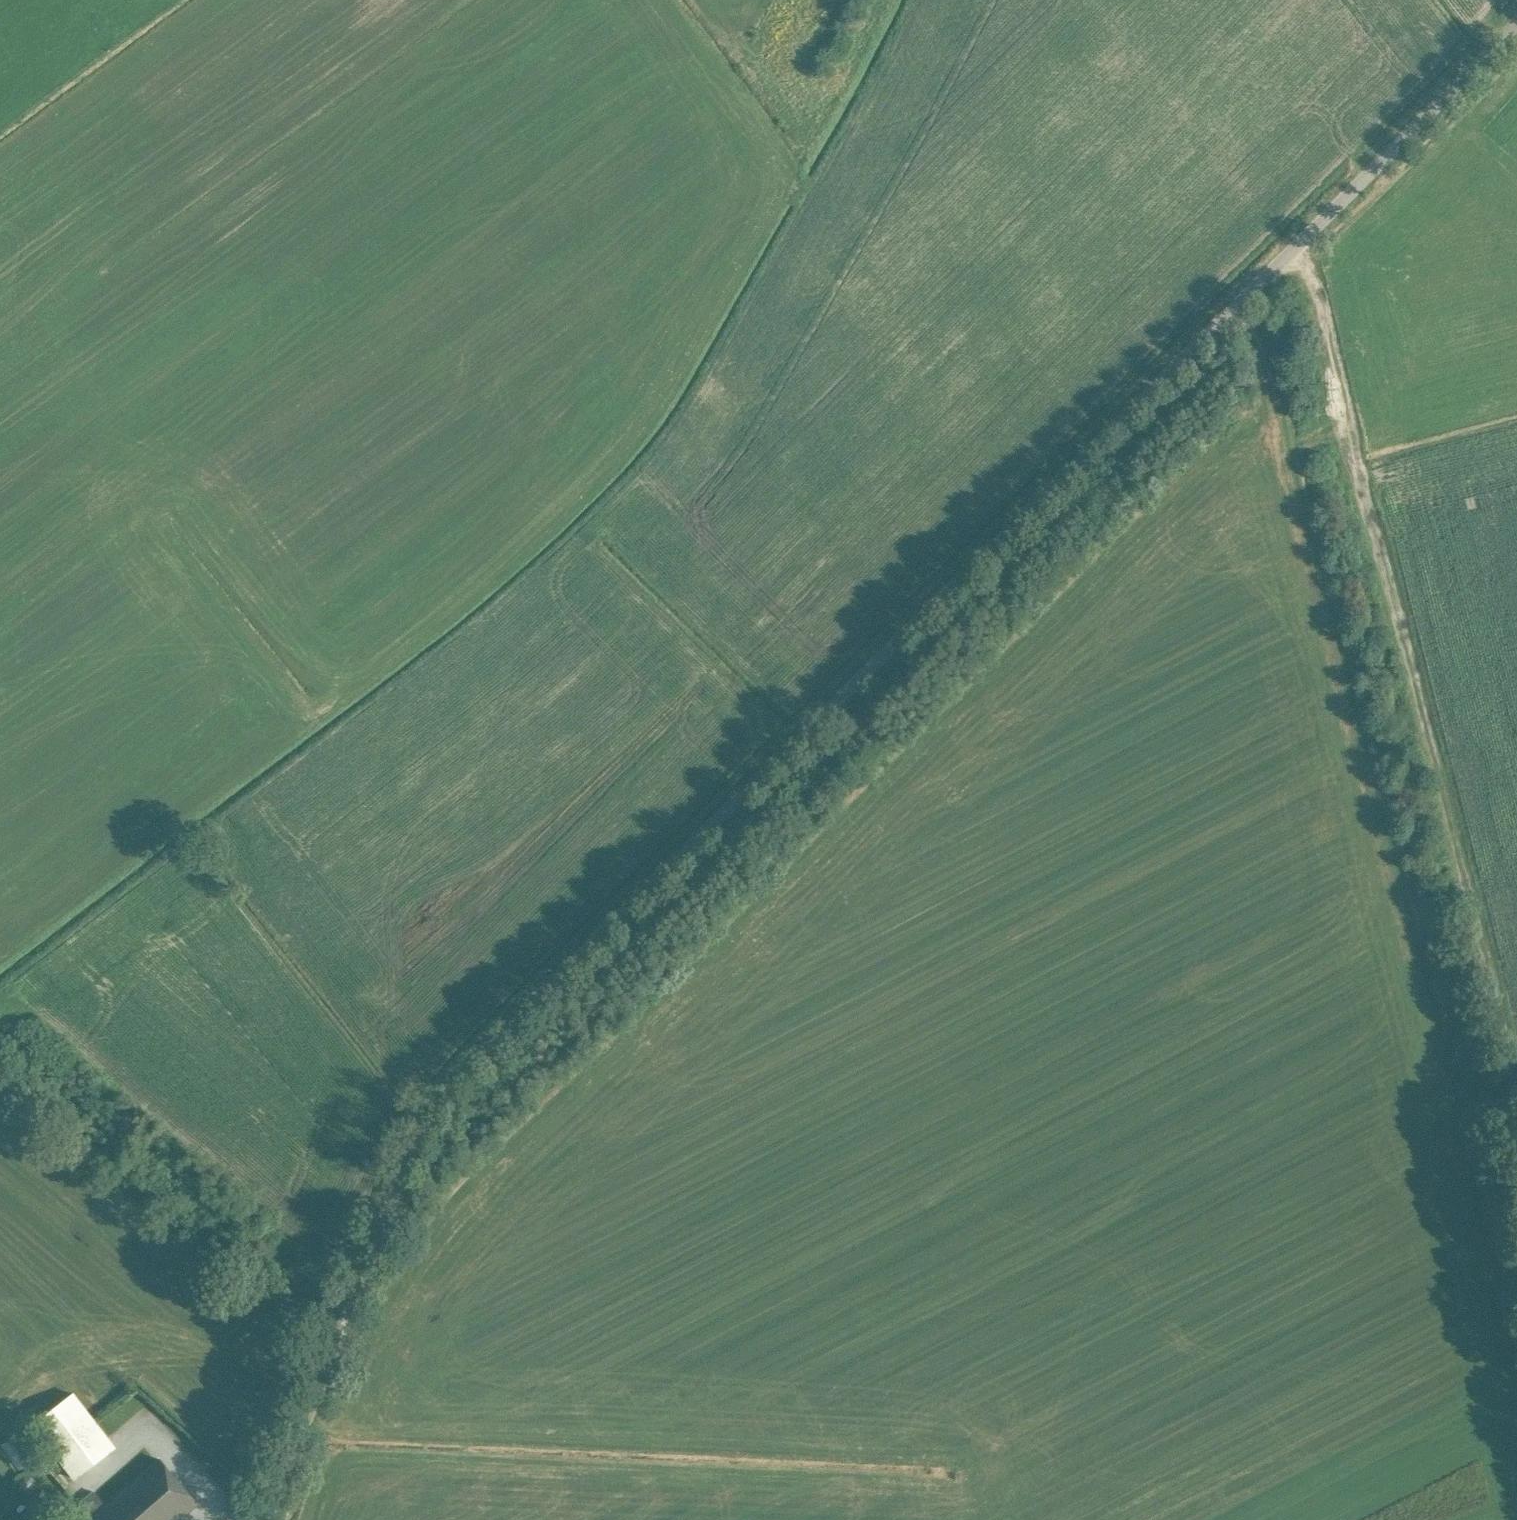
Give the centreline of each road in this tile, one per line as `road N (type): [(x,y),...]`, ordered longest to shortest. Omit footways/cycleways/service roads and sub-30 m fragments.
road 1 (unclassified): [(268,1519),(403,1177),(456,1082),(1516,17)]
road 2 (track): [(1297,244),(1345,471),(1516,1129)]
road 3 (track): [(0,1102),(320,1379)]

